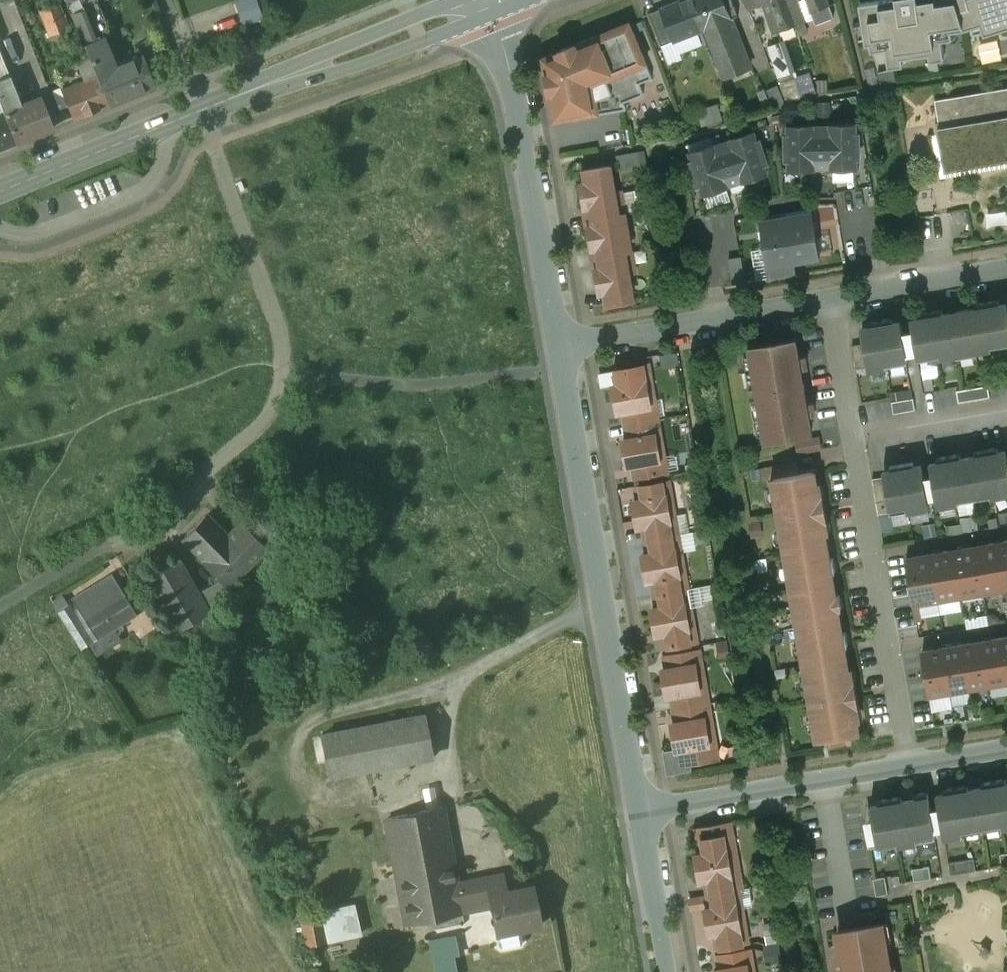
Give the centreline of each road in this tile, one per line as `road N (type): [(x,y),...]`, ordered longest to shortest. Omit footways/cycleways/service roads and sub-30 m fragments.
road 1 (secondary): [(483,0),(0,189)]
road 2 (residential): [(908,766),(828,300)]
road 3 (residential): [(560,346),(639,812)]
road 4 (residential): [(491,0),(560,346)]
road 5 (residential): [(639,812),(908,766)]
road 6 (residential): [(560,346),(828,300)]
road 7 (residential): [(828,300),(1006,269)]
road 8 (residential): [(639,812),(663,971)]

